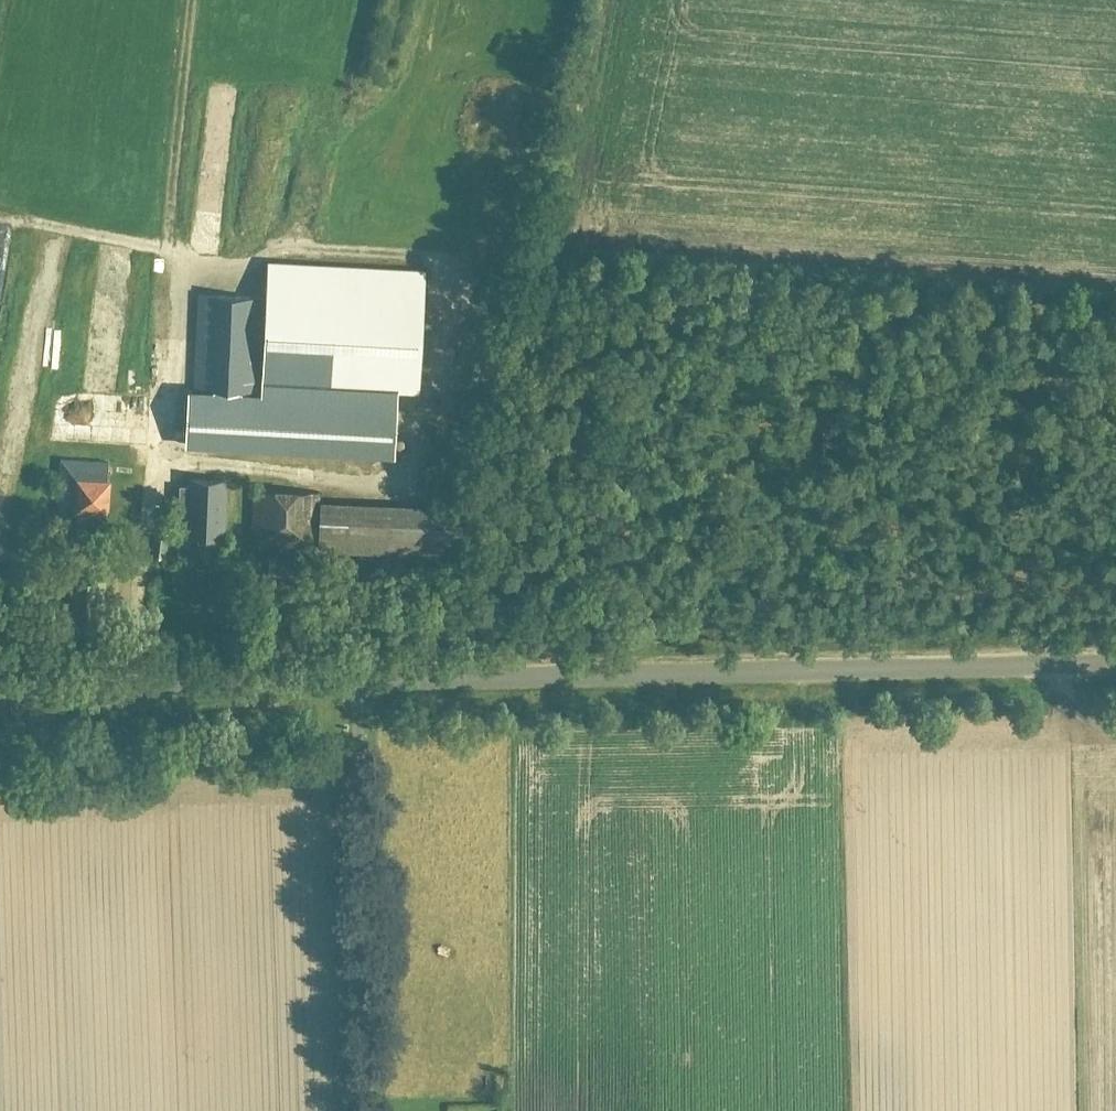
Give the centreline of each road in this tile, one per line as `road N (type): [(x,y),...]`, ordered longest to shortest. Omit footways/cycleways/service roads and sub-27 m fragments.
road 1 (tertiary): [(0,694),(1115,667)]
road 2 (track): [(169,245),(180,0)]

